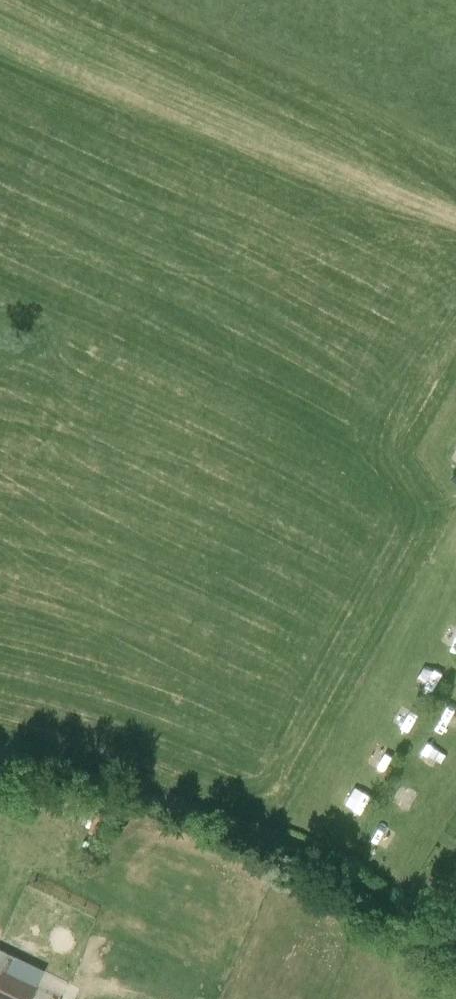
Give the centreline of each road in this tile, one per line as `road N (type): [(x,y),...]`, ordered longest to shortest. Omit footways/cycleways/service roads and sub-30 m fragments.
road 1 (track): [(0,749),(308,846),(455,943)]

